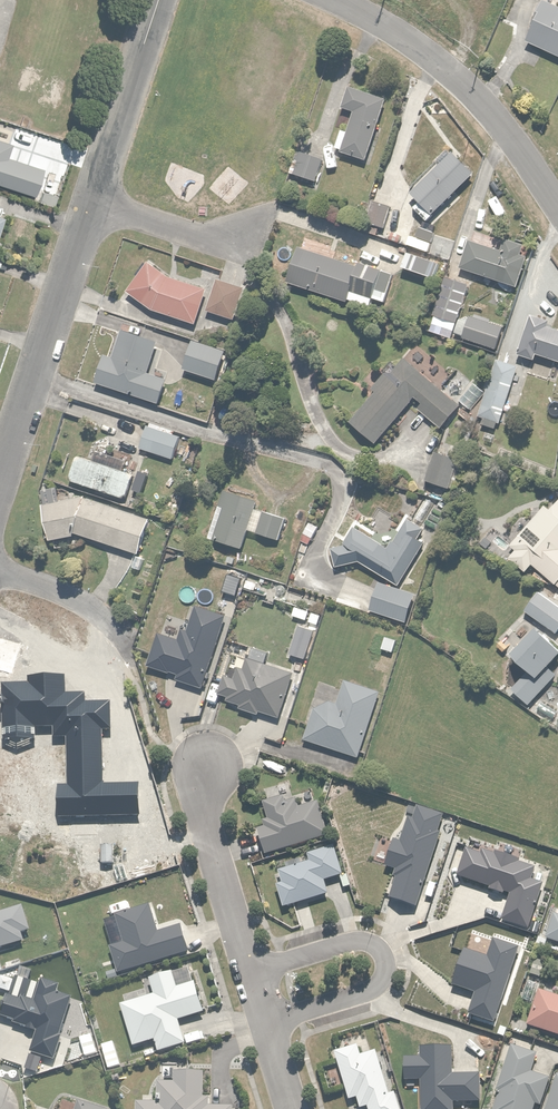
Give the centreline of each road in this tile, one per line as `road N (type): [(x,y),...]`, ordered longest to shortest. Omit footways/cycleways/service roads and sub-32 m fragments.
road 1 (residential): [(336,0),(469,88),(557,207)]
road 2 (residential): [(93,203),(0,487)]
road 3 (residential): [(248,973),(353,941),(372,943),(385,961),(382,977),(368,989),(262,1023)]
road 4 (residential): [(159,0),(93,203)]
road 5 (residential): [(248,973),(208,835),(205,767)]
road 6 (residential): [(93,203),(218,243),(250,237)]
road 7 (residential): [(0,573),(48,586),(119,629)]

